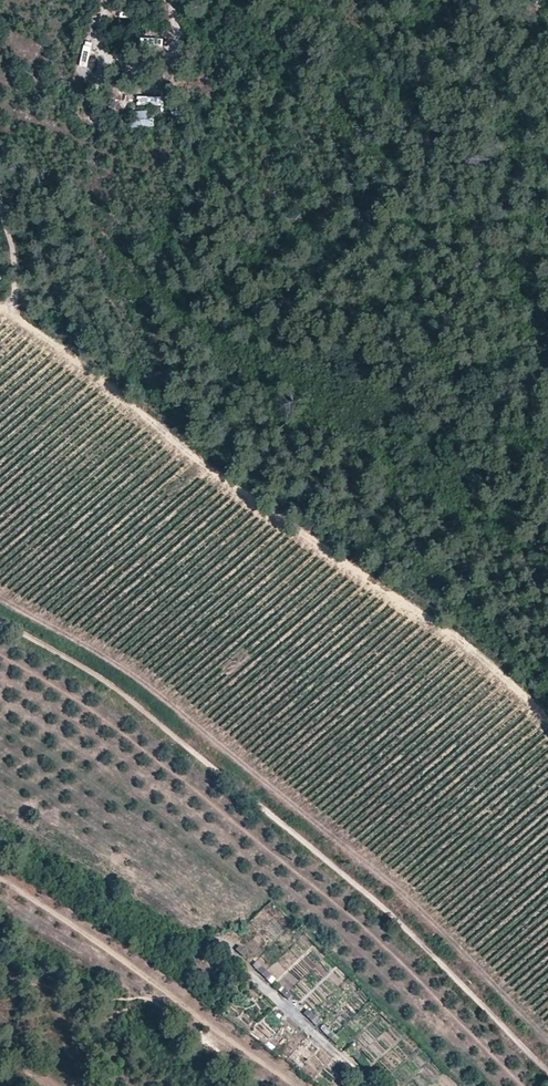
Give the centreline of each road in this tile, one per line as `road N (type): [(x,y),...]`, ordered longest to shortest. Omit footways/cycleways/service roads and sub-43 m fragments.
road 1 (track): [(547,1071),(323,860),(119,691),(0,620)]

